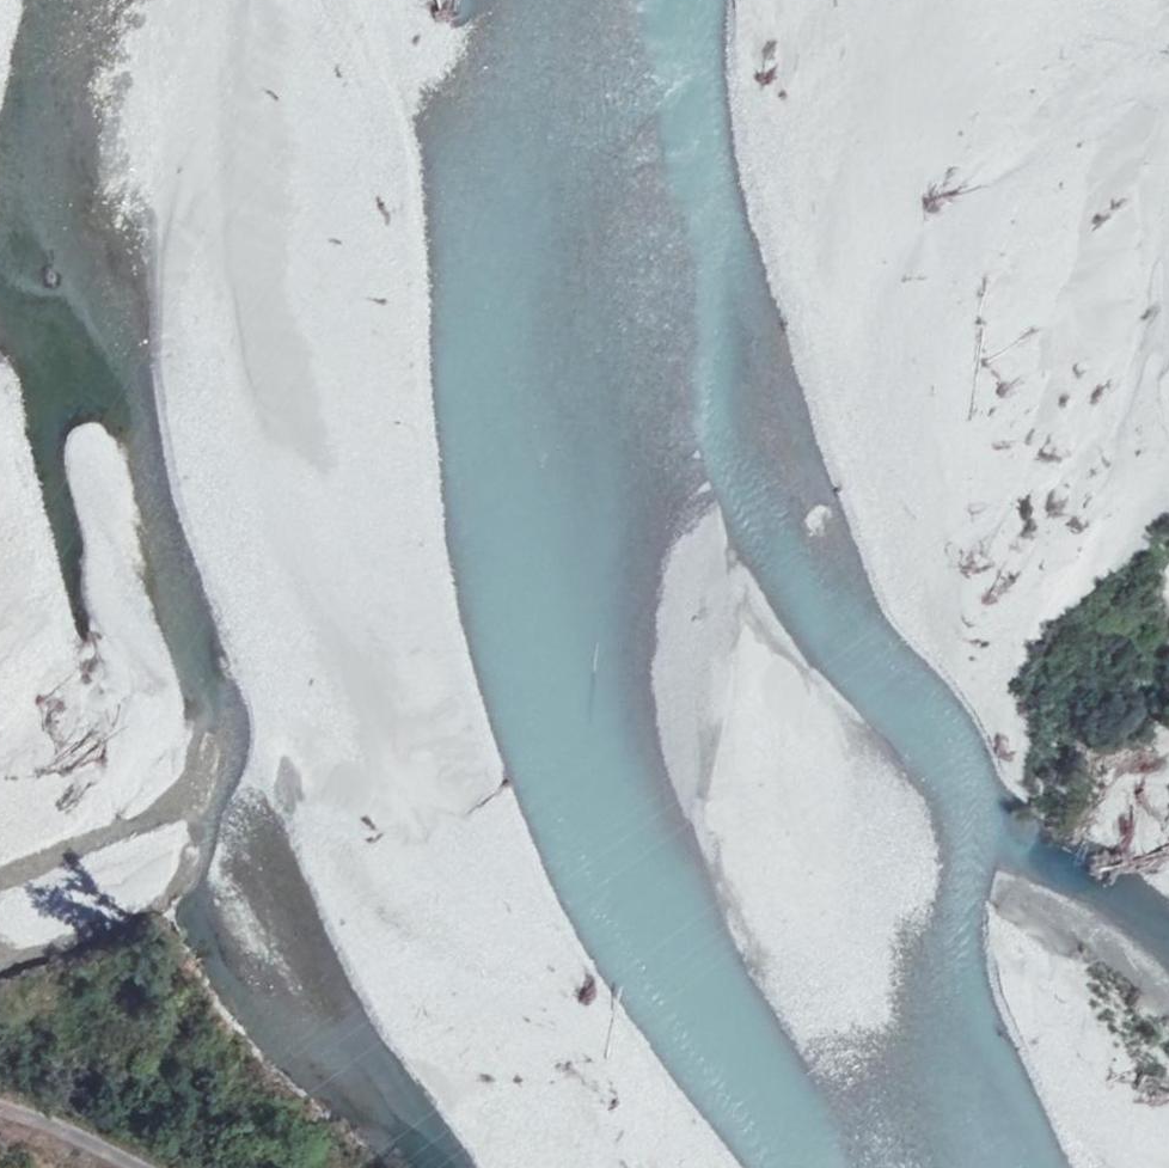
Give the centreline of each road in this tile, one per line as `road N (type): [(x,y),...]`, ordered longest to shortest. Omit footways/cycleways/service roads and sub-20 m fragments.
road 1 (track): [(0,1108),(42,1114),(138,1167)]

